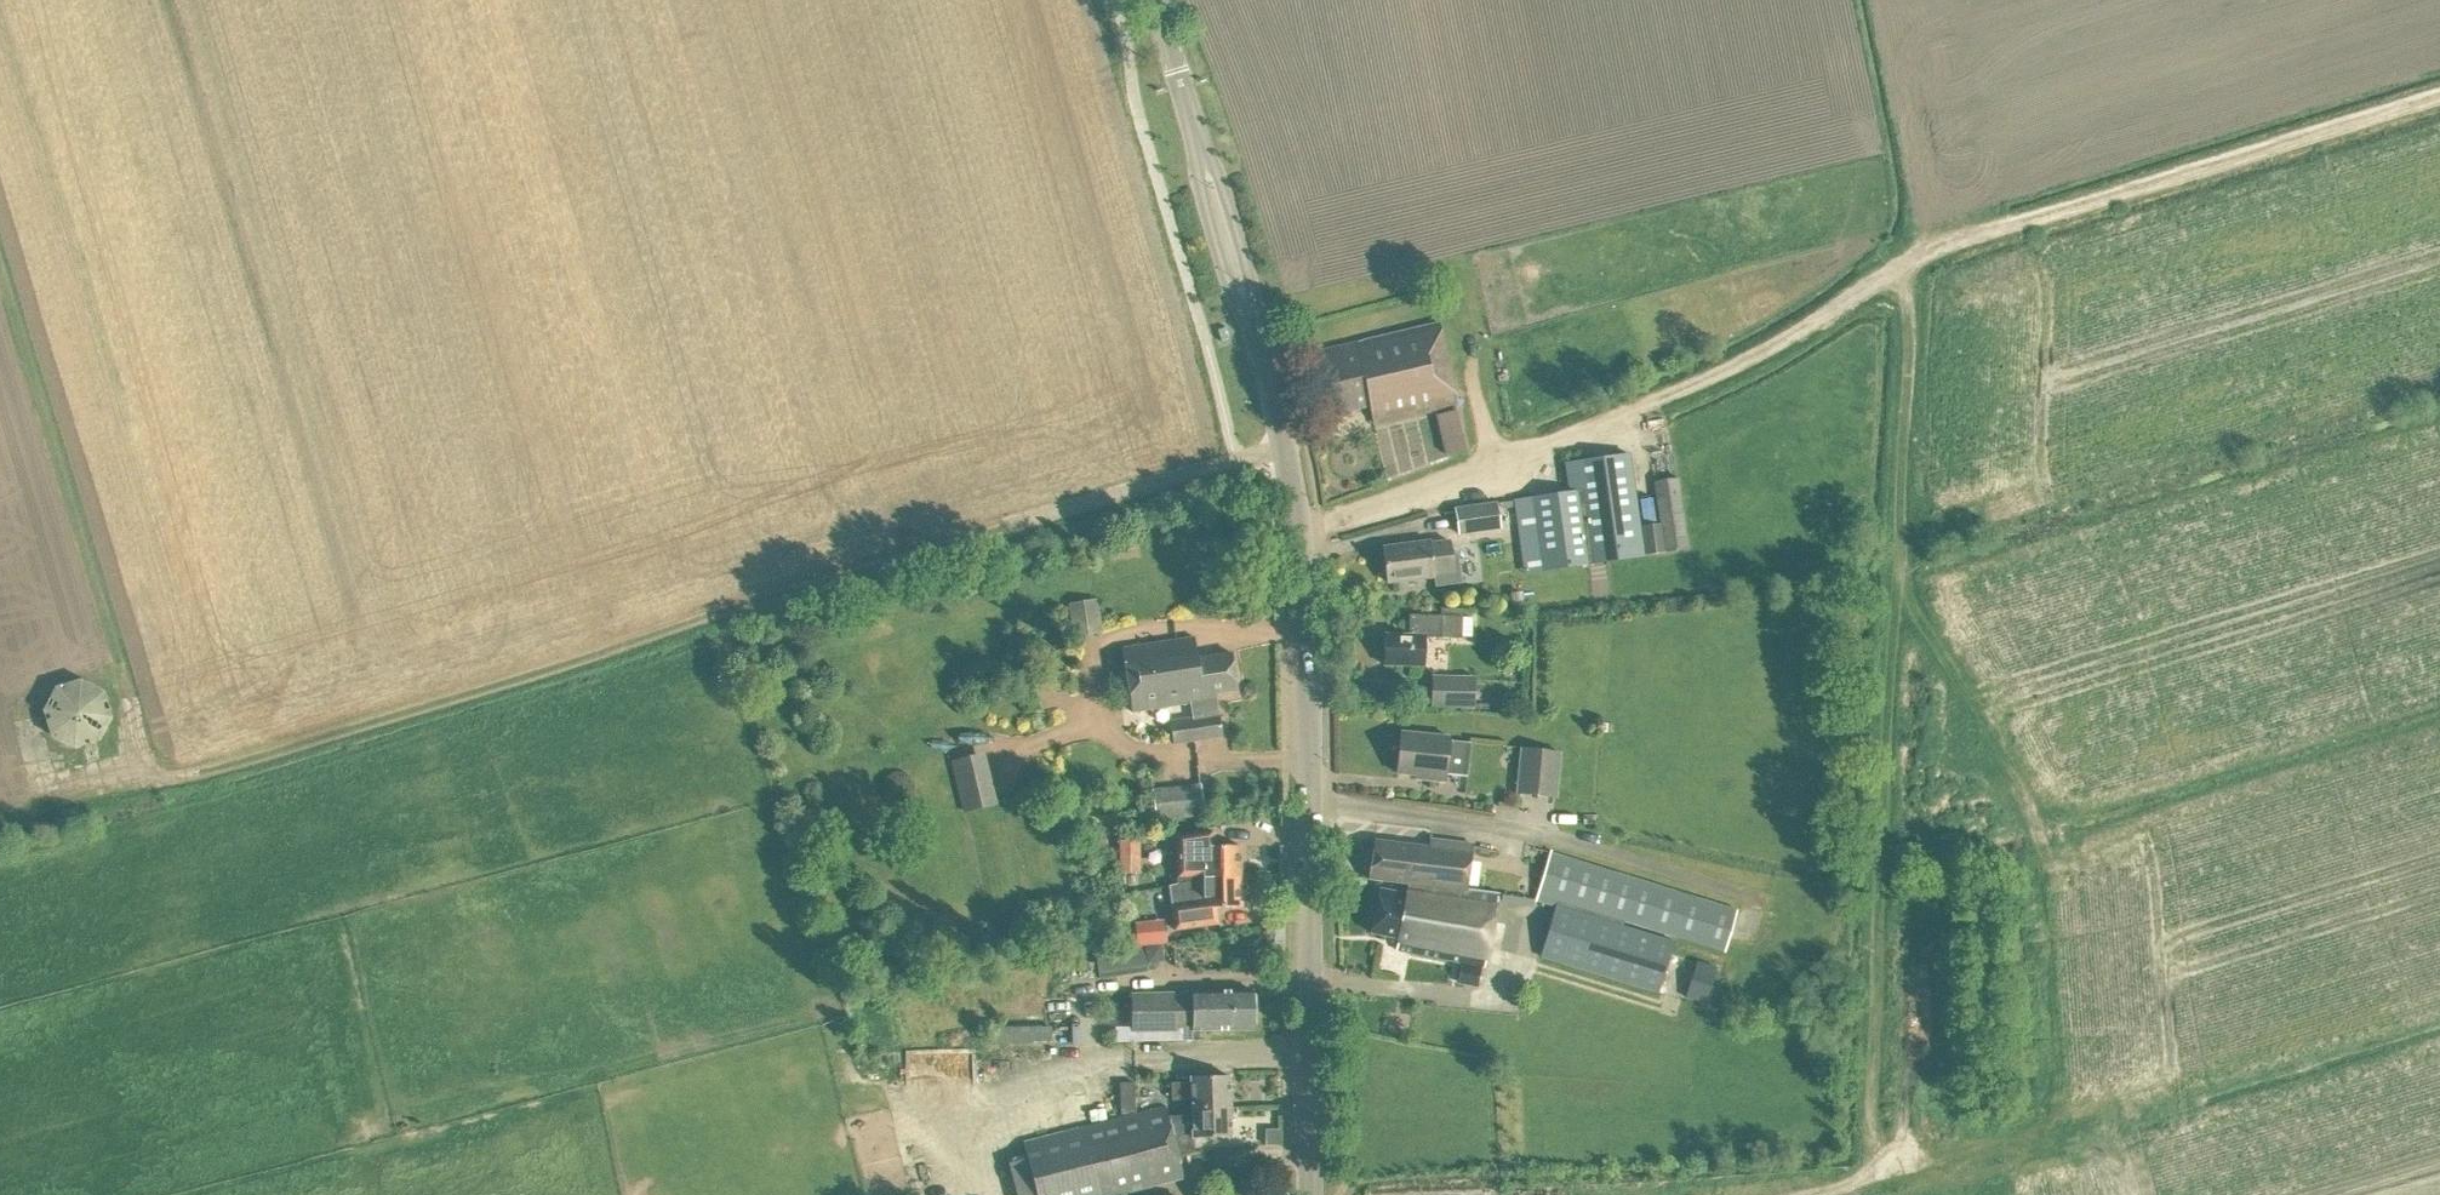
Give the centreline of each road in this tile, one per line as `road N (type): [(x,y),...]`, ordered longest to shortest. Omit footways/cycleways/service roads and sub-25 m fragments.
road 1 (track): [(1235,461),(174,782),(151,775),(0,274)]
road 2 (tertiary): [(1310,1194),(1313,874),(1302,560),(1247,310)]
road 3 (track): [(2439,94),(1923,254),(1657,401)]
road 4 (tertiary): [(1202,160),(1155,0)]
road 5 (tertiary): [(1247,310),(1250,280),(1221,179),(1202,160)]
road 6 (tertiary): [(1202,160),(1198,186),(1227,286),(1247,310)]

